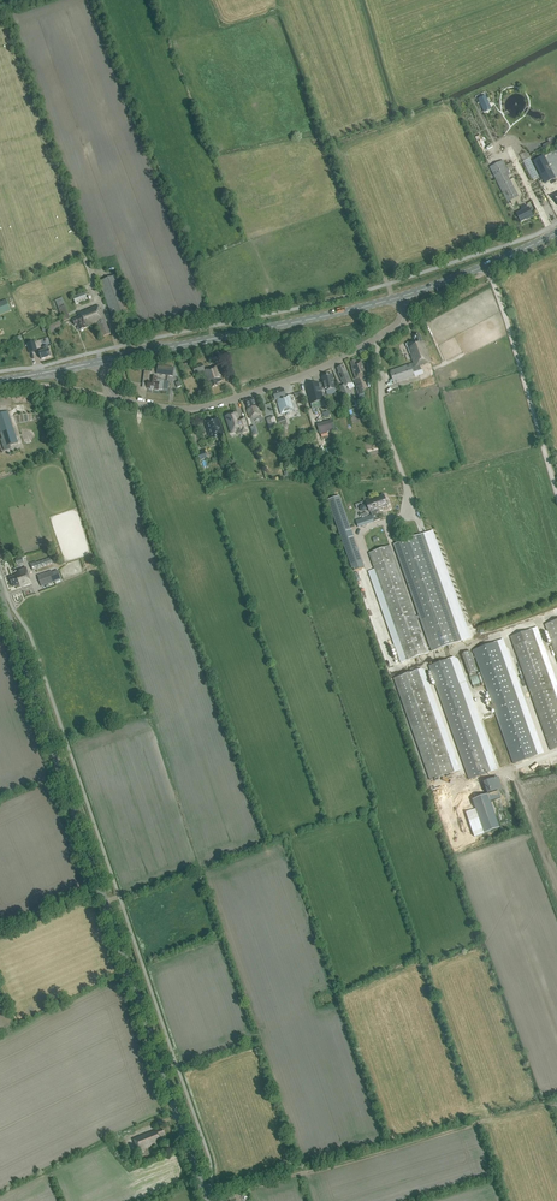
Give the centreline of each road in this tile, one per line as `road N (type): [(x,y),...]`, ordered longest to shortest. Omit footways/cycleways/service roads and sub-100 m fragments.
road 1 (tertiary): [(209,1200),(0,594)]
road 2 (unclassified): [(100,361),(111,395),(203,407),(314,370),(374,340),(401,323),(395,299)]
road 3 (secondary): [(100,361),(395,299)]
road 4 (secondary): [(395,299),(556,233)]

